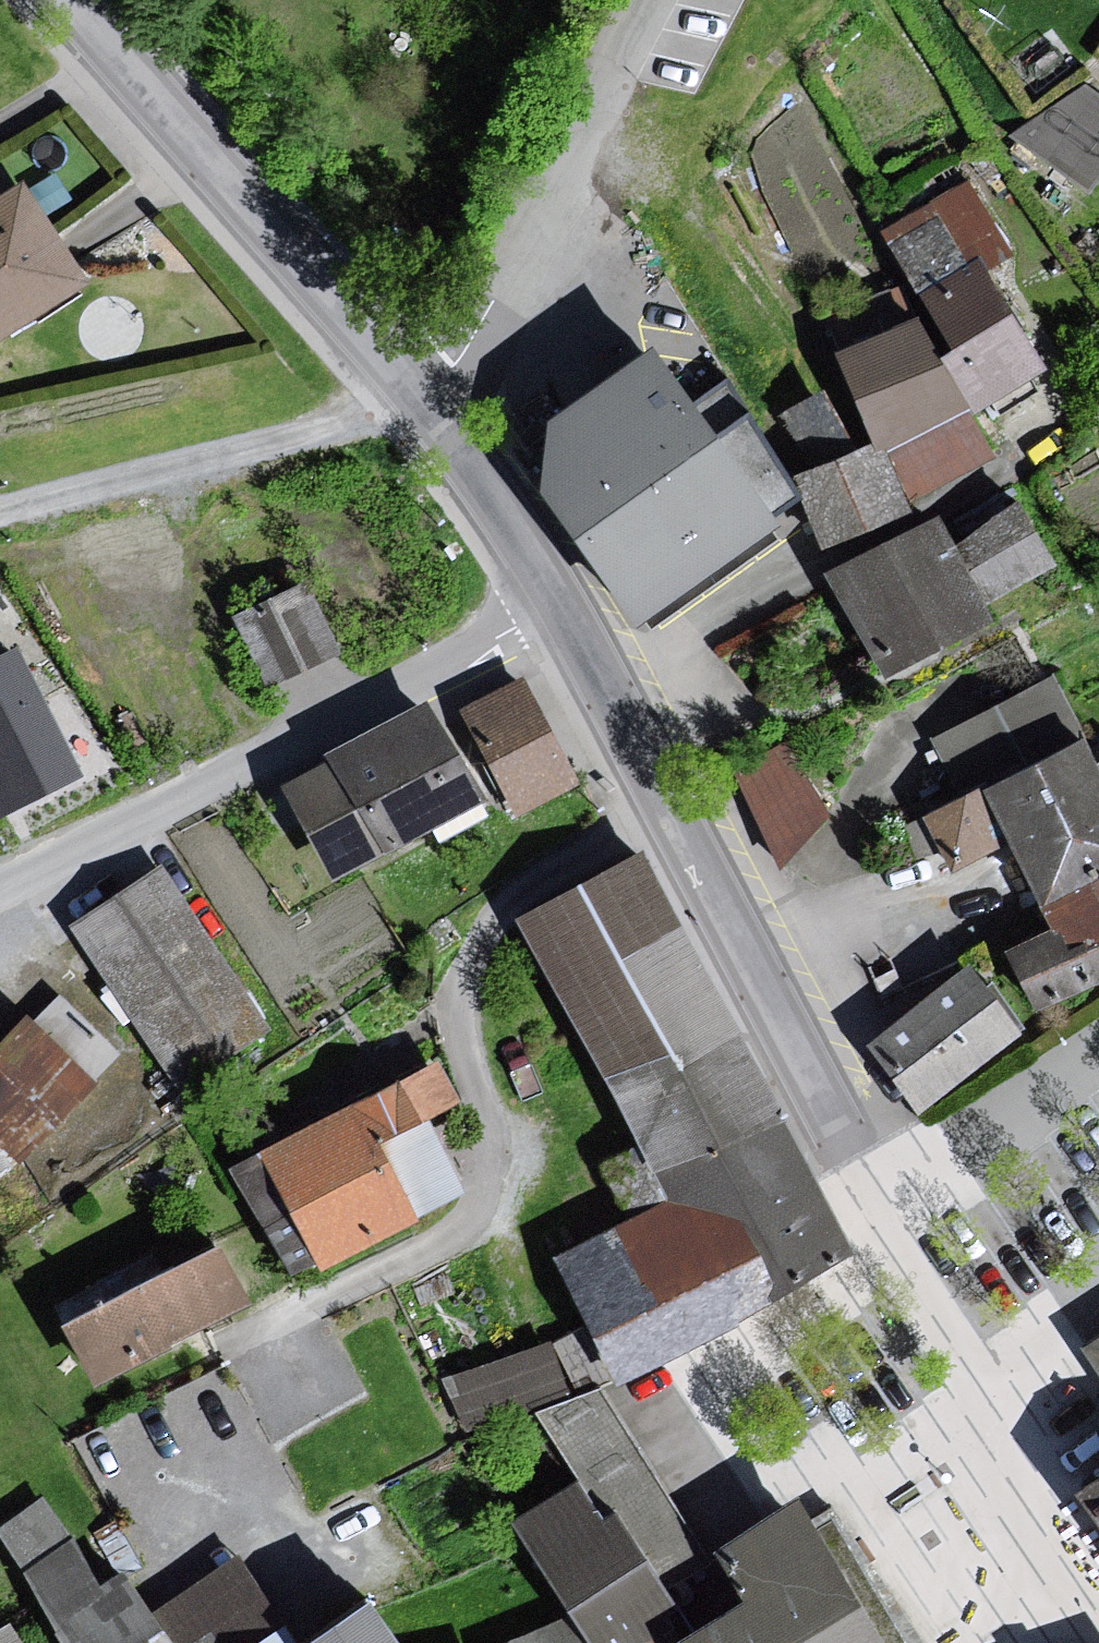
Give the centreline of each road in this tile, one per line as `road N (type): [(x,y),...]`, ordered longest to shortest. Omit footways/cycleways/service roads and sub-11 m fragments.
road 1 (residential): [(558,616),(852,1172)]
road 2 (residential): [(0,879),(558,616)]
road 3 (residential): [(60,0),(432,410)]
road 4 (residential): [(432,410),(648,0)]
road 5 (residential): [(852,1172),(995,1401)]
road 6 (residential): [(432,410),(558,616)]
road 7 (residential): [(995,1401),(1029,1627)]
road 8 (residential): [(995,1401),(1098,1284)]

